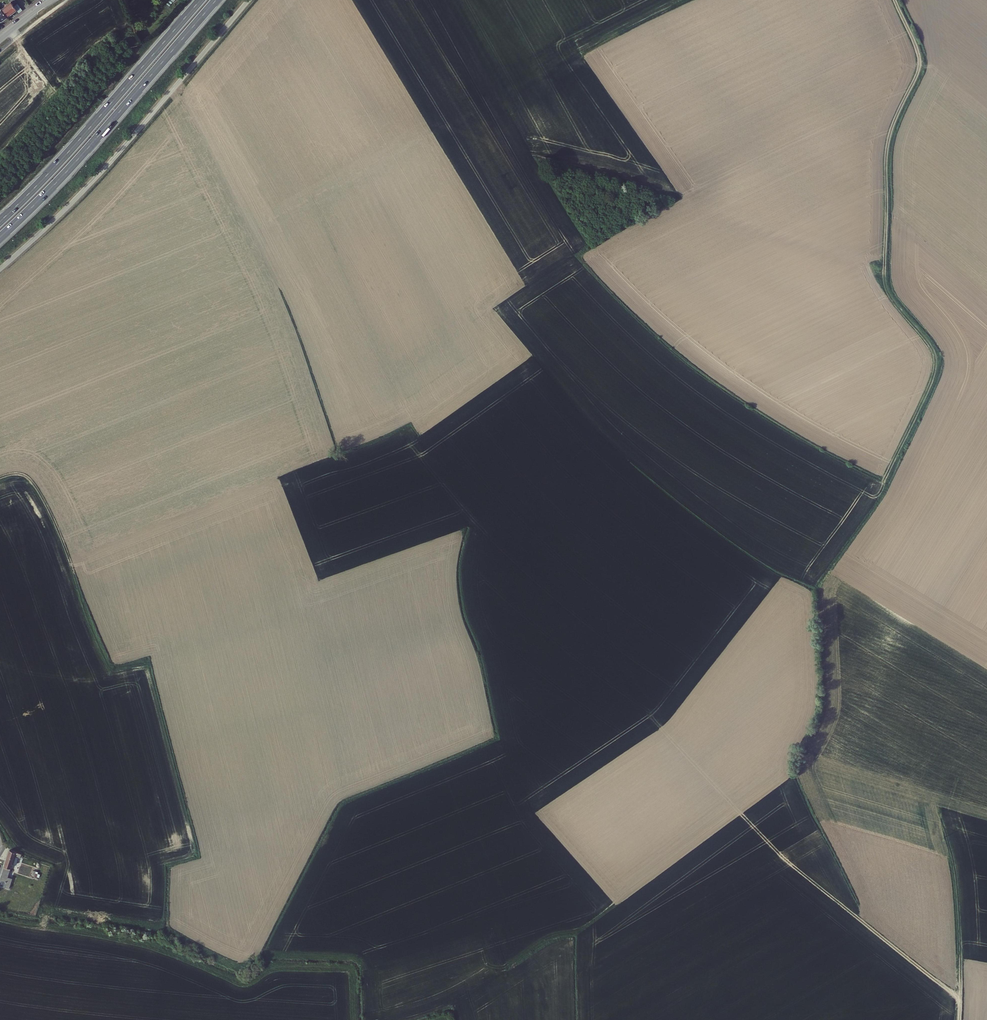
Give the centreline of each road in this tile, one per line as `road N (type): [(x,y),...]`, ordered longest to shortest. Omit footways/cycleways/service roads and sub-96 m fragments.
road 1 (track): [(959,1019),(960,999),(786,864),(647,716)]
road 2 (trunk): [(0,238),(217,0)]
road 3 (trunk): [(201,0),(0,221)]

